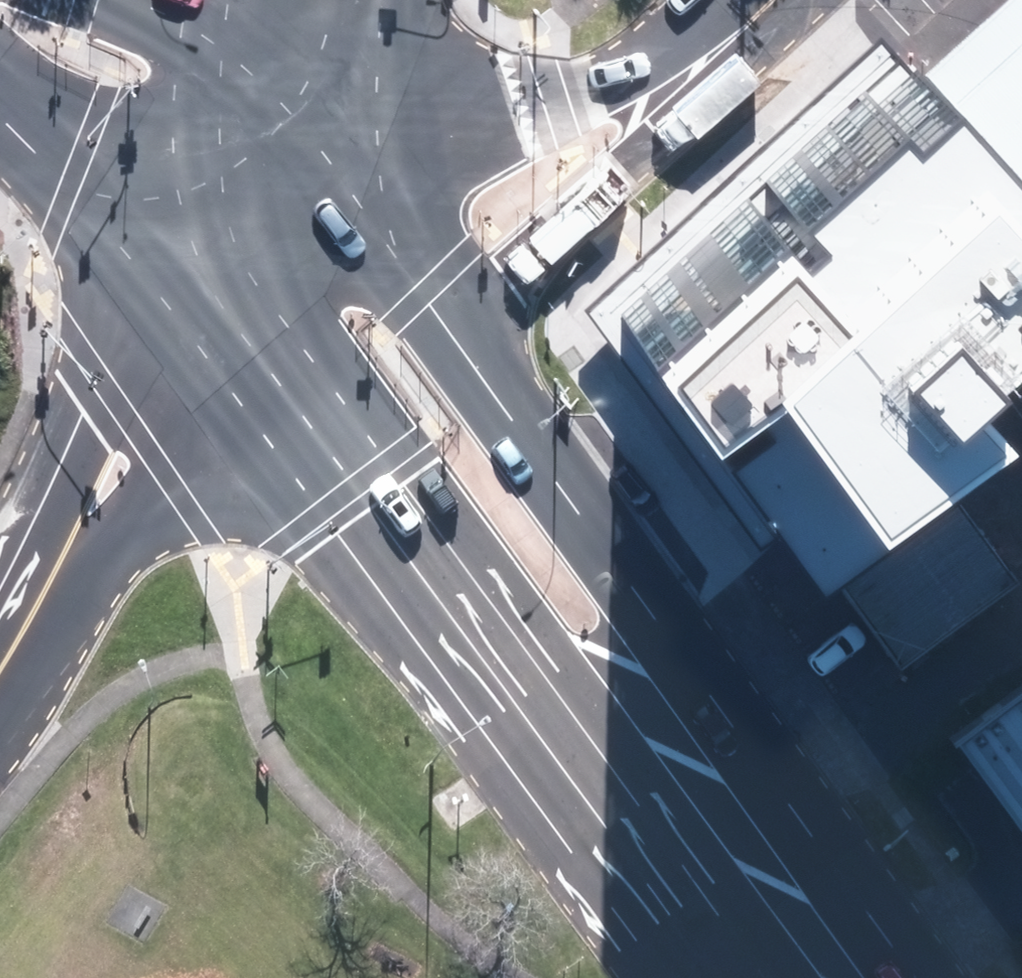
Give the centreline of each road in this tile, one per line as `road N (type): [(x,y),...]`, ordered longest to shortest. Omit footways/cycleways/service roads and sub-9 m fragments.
road 1 (primary): [(776,906),(650,818),(510,695),(356,491),(230,302)]
road 2 (primary): [(467,346),(636,587),(721,730),(776,906)]
road 3 (residential): [(302,132),(556,99),(748,21)]
road 4 (residential): [(0,665),(135,435),(230,302)]
road 5 (residential): [(748,21),(658,140),(467,346)]
road 6 (secondary): [(230,302),(0,50)]
road 7 (primary): [(302,132),(467,346)]
road 8 (secondary): [(107,0),(302,132)]
road 9 (primary): [(230,302),(280,203),(302,132)]
road 10 (primary): [(302,132),(317,0)]

